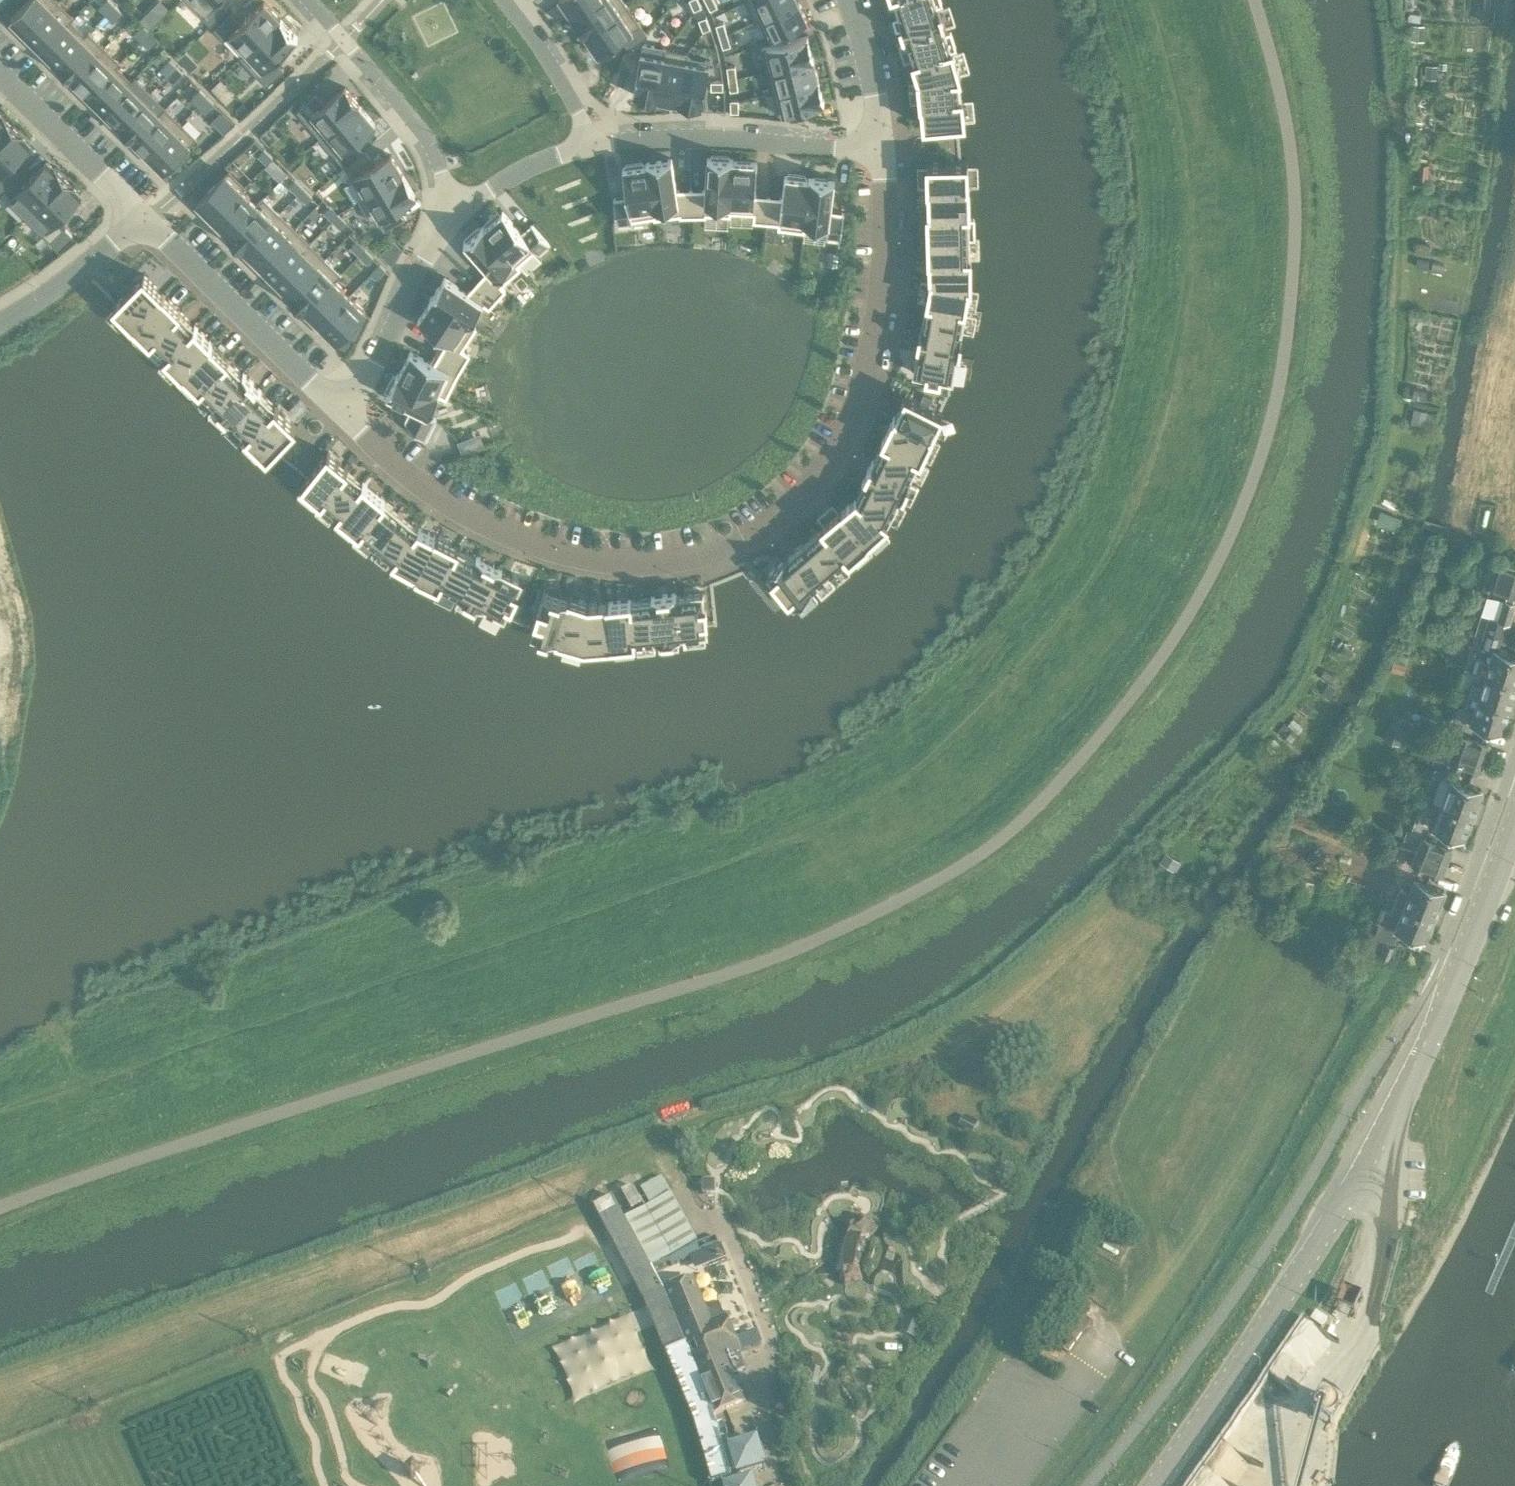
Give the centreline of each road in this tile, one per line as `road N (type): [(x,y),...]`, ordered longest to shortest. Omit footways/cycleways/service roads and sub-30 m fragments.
road 1 (residential): [(341,412),(403,473),(474,519),(549,551),(615,565),(682,562),(765,529),(821,476),(860,403),(886,248),(879,141)]
road 2 (tertiary): [(1159,1485),(1339,1207),(1421,1054),(1514,820)]
road 3 (residential): [(879,141),(836,147),(682,135),(590,146)]
road 4 (residential): [(341,412),(151,213)]
road 5 (residential): [(303,0),(429,140),(454,216)]
road 6 (residential): [(454,216),(341,412)]
road 7 (residential): [(151,213),(0,66)]
road 8 (residential): [(0,323),(151,213)]
road 9 (residential): [(501,0),(567,88),(590,146)]
road 10 (residential): [(590,146),(528,163),(454,216)]
road 11 (residential): [(879,141),(846,0)]

